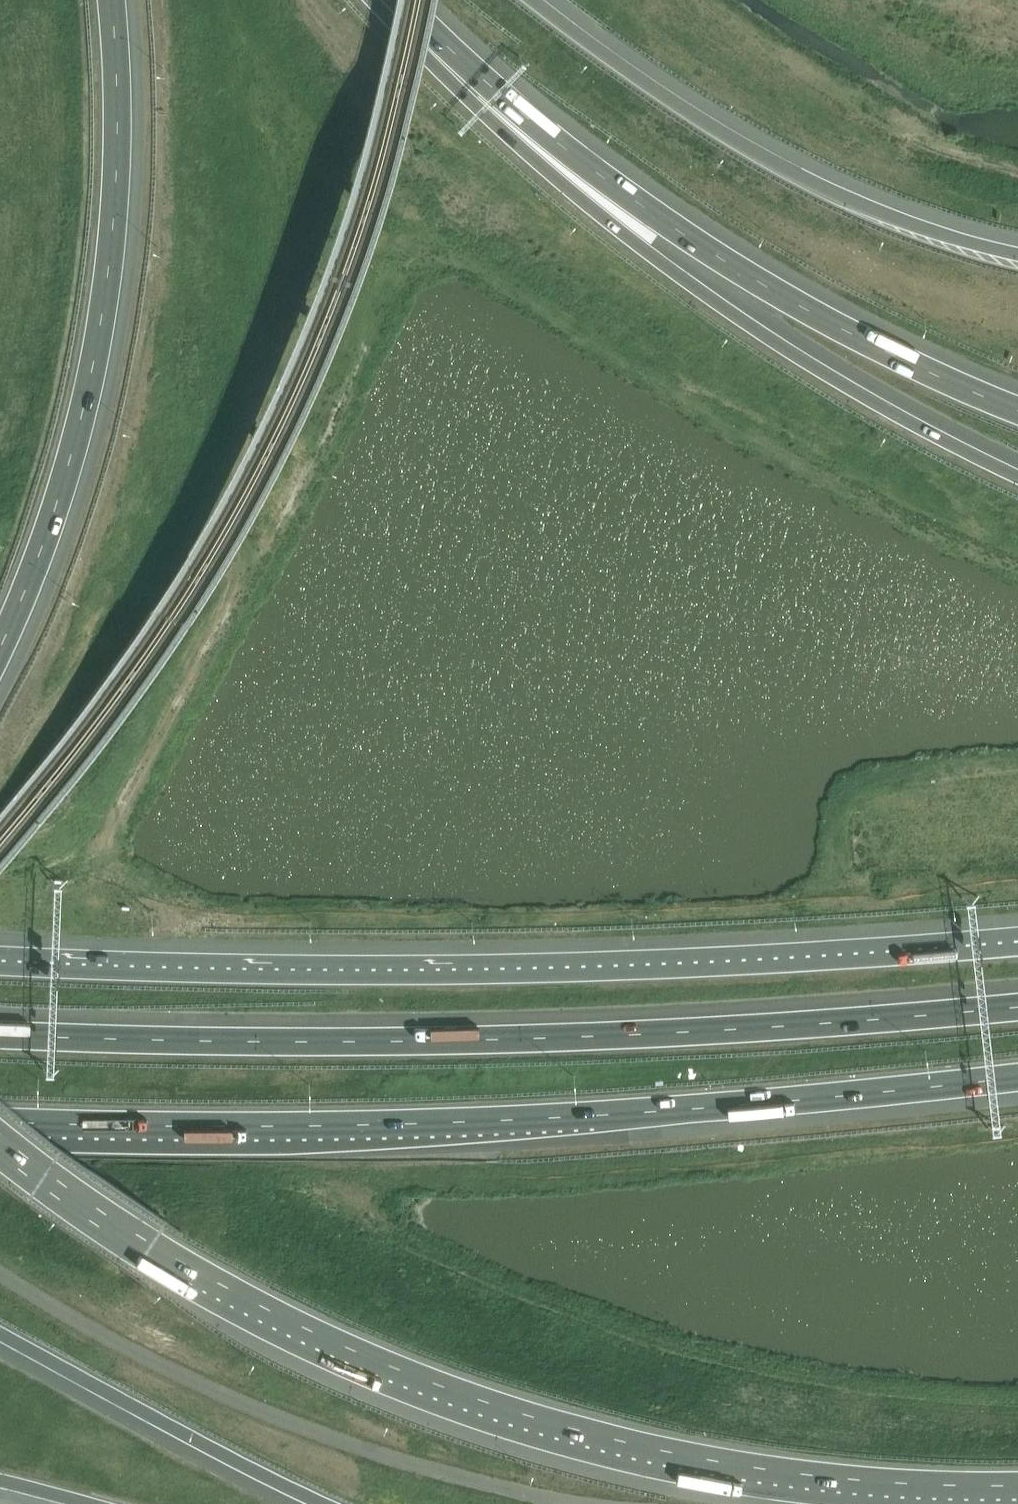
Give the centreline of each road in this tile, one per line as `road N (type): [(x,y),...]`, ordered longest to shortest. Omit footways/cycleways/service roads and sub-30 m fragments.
road 1 (motorway): [(0,1146),(162,1263),(450,1400),(759,1476),(1017,1493)]
road 2 (motorway): [(0,1132),(559,1123),(1017,1076)]
road 3 (motorway): [(1017,940),(729,963),(358,972),(0,960)]
road 4 (motorway): [(1017,1005),(530,1032),(0,1030)]
road 5 (motorway): [(1017,473),(811,367),(574,201),(372,0)]
road 6 (motorway): [(1017,412),(814,319),(567,151),(399,0)]
road 7 (motorway): [(0,647),(60,493),(111,280),(116,0)]
road 8 (motorway): [(1017,257),(942,236),(676,110),(533,0)]
road 9 (motorway): [(0,1329),(333,1503)]

